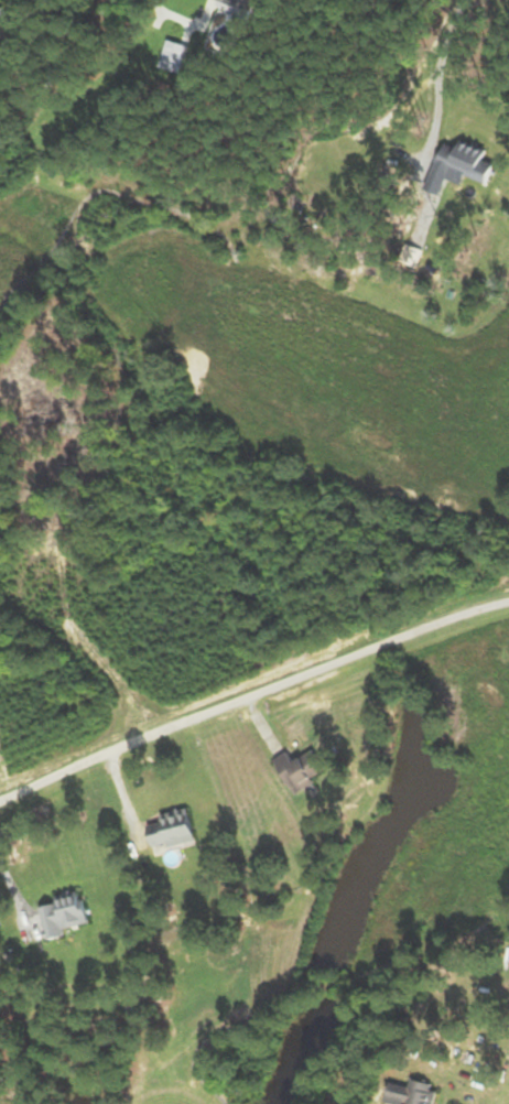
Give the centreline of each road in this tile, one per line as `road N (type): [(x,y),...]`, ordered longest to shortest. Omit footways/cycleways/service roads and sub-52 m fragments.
road 1 (residential): [(508,604),(154,735),(0,803)]

